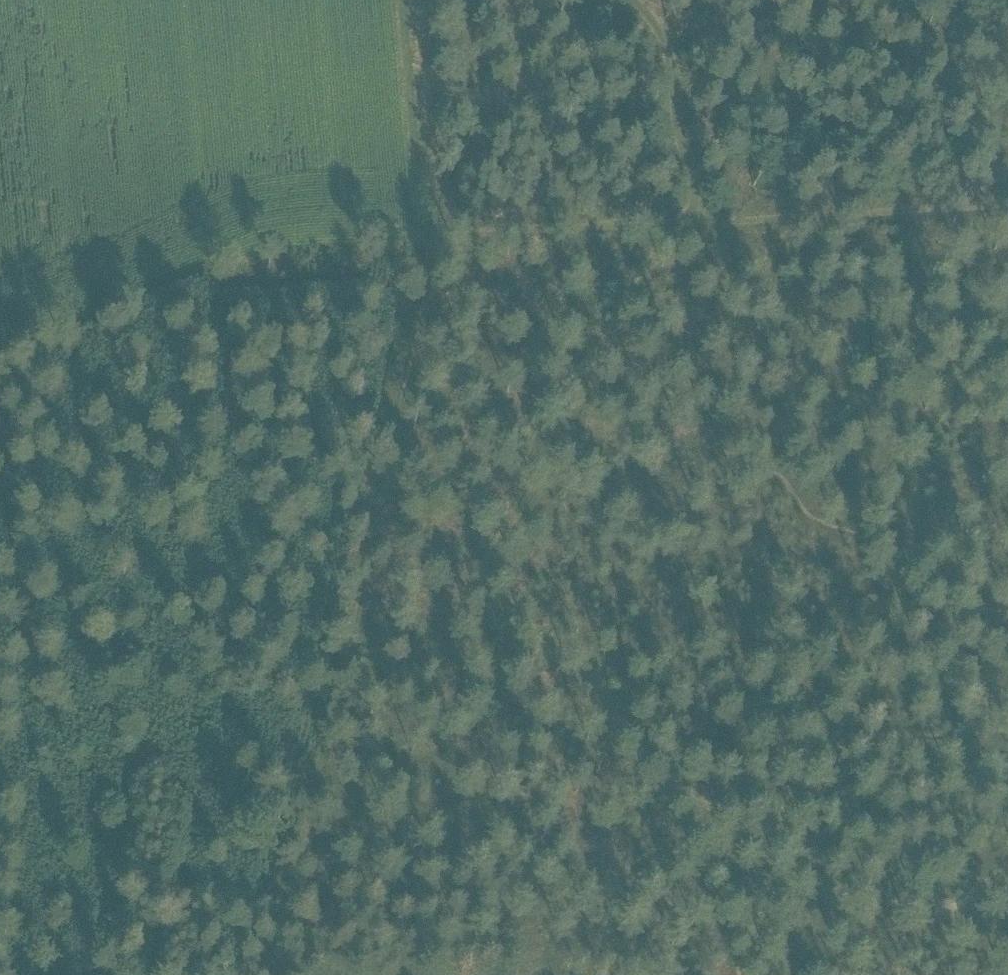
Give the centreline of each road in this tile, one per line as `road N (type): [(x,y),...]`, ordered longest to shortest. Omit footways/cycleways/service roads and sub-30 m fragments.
road 1 (track): [(632,0),(651,20),(693,172),(690,225),(551,426),(481,574),(501,603),(565,652),(659,784),(773,857),(739,974)]
road 2 (track): [(1007,206),(425,235),(411,0)]
road 3 (track): [(425,235),(270,974)]
road 4 (track): [(773,857),(791,808),(880,686),(929,454),(945,421),(1007,365)]
road 5 (track): [(871,0),(950,69),(1007,86)]

